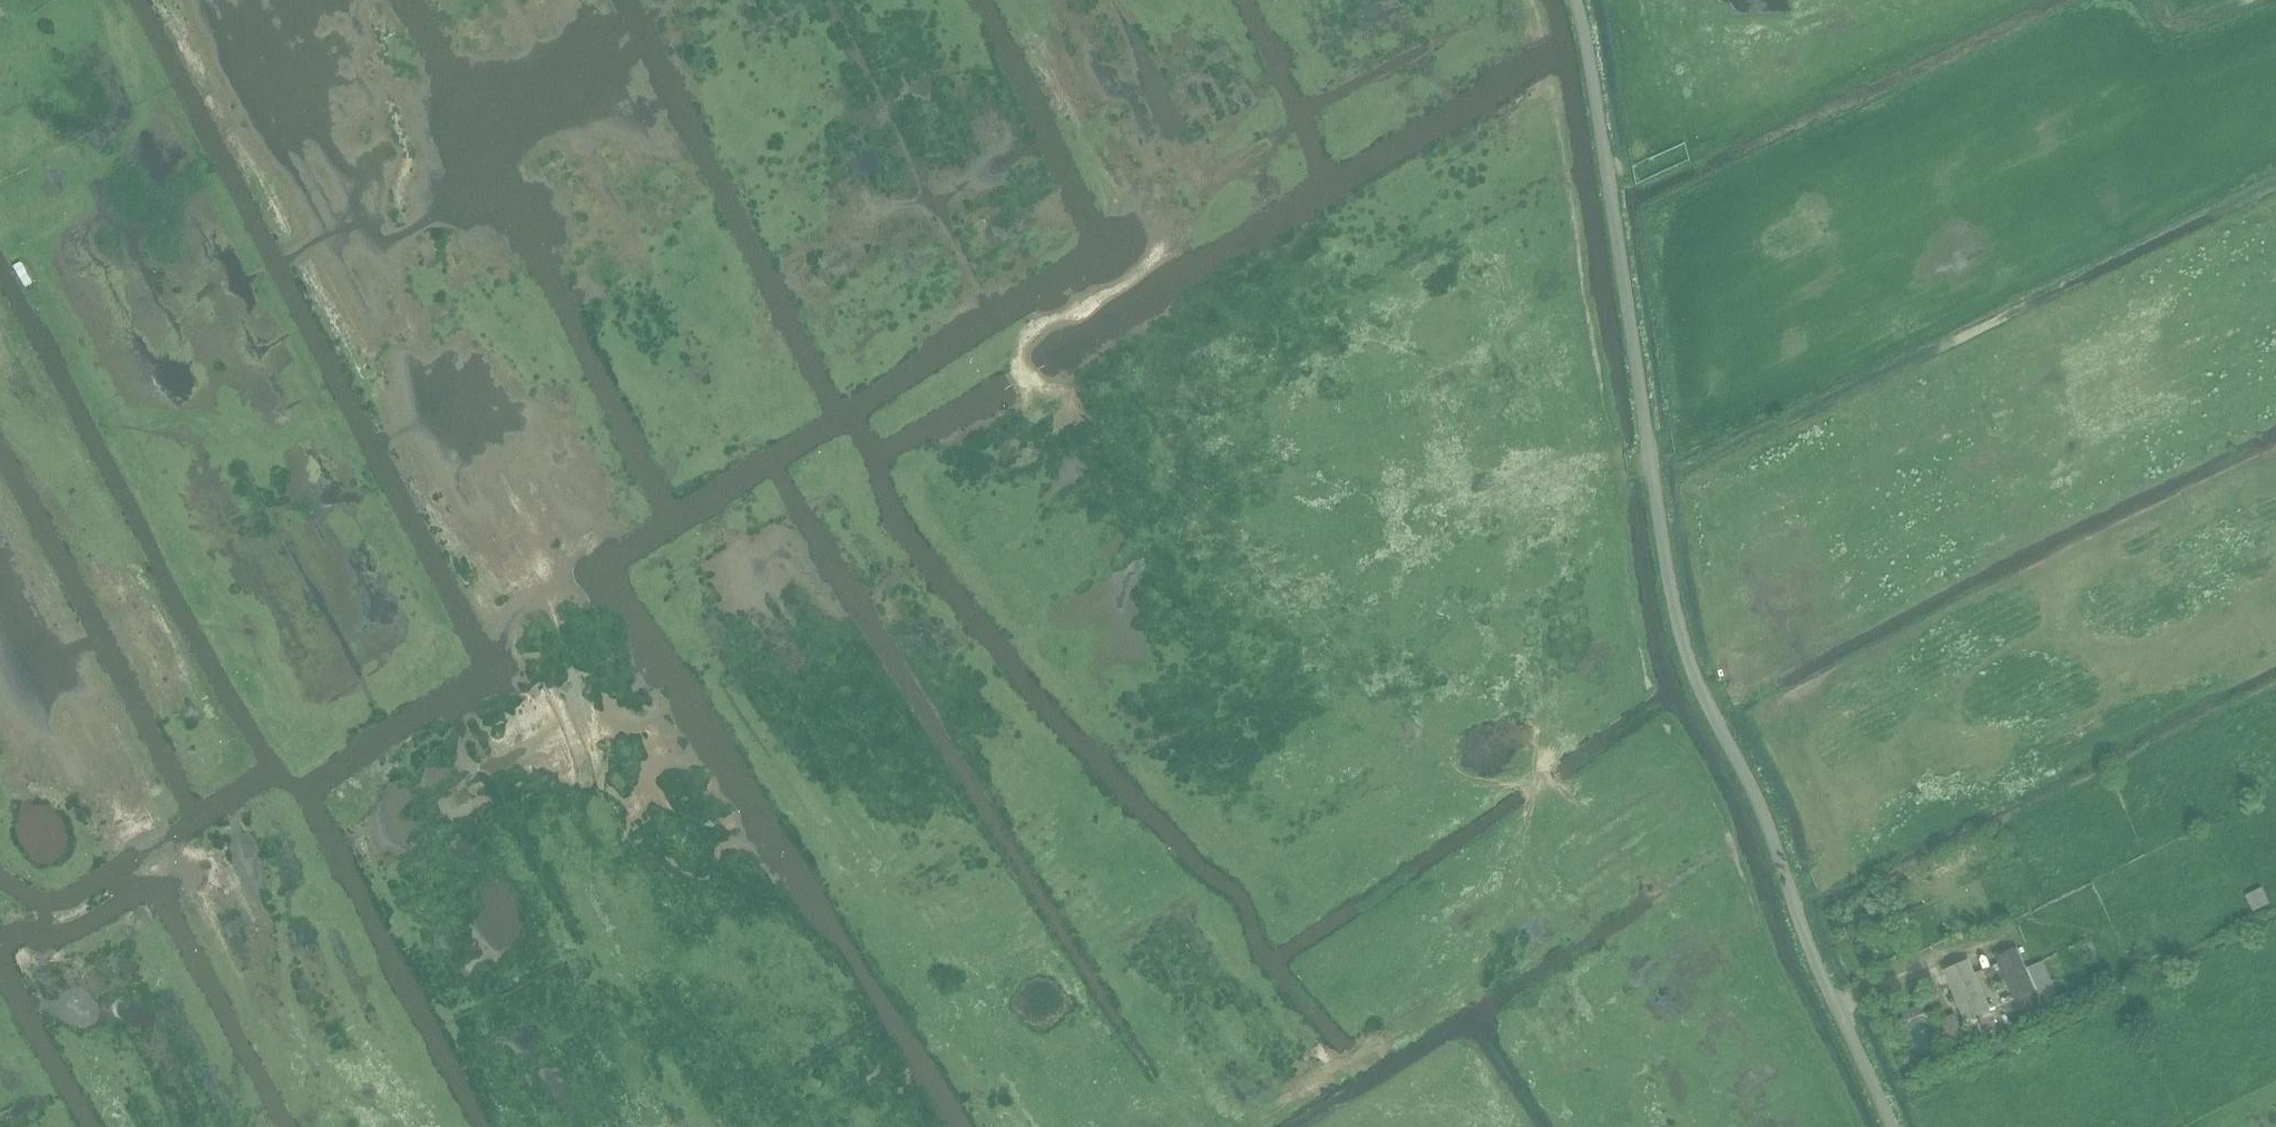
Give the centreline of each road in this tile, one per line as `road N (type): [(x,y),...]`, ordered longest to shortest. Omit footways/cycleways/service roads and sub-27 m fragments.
road 1 (unclassified): [(1887,1126),(1802,940),(1776,843),(1705,706),(1675,626),(1568,0)]

